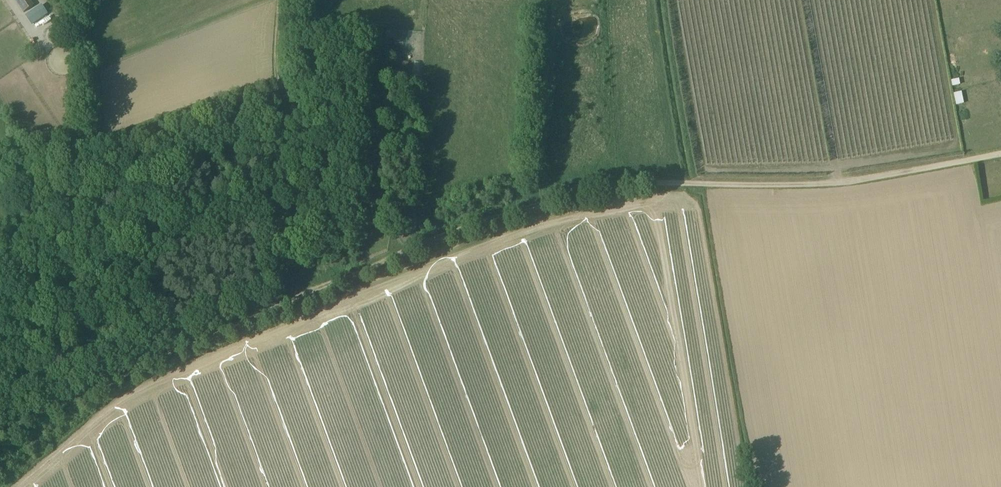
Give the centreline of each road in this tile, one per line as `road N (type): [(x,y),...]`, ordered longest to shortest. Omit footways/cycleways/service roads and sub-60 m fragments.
road 1 (track): [(286,303),(477,226),(606,191),(853,184),(1000,157)]
road 2 (track): [(0,438),(145,360),(286,303)]
road 3 (track): [(276,199),(181,209),(0,259)]
road 4 (track): [(286,0),(276,199)]
road 5 (track): [(693,188),(663,0)]

